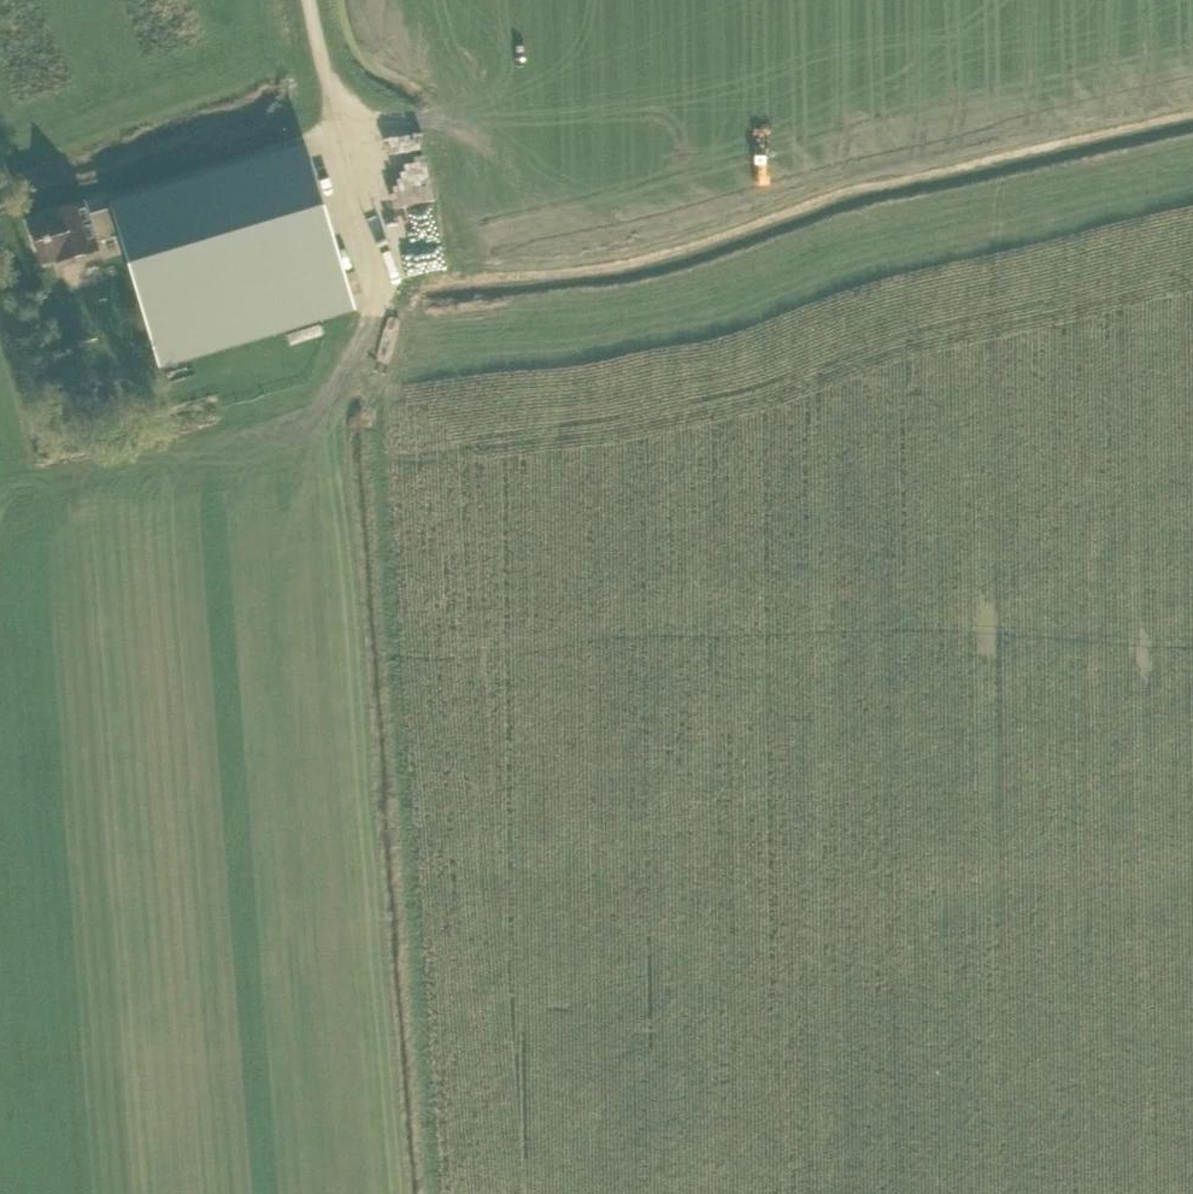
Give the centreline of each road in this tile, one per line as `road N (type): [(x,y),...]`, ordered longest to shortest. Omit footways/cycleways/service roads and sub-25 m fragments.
road 1 (unclassified): [(381,271),(310,0)]

